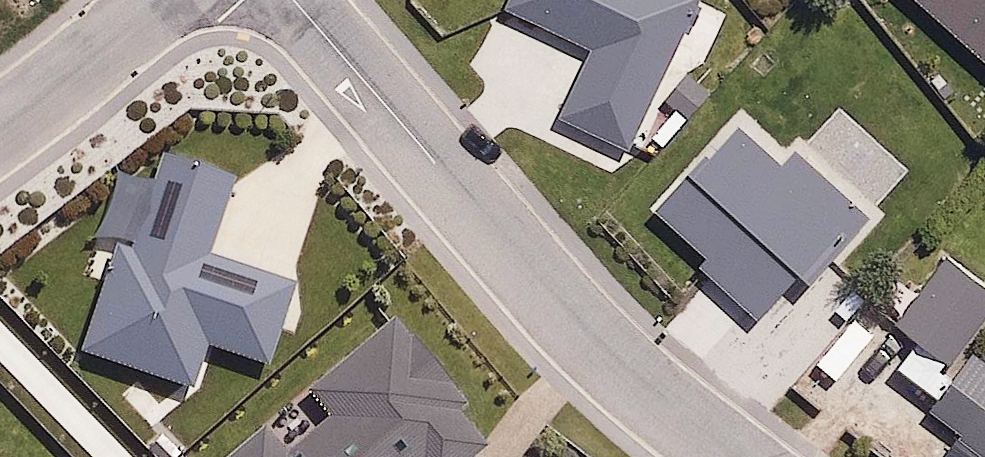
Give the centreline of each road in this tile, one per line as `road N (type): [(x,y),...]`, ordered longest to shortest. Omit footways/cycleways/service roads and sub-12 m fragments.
road 1 (residential): [(296,0),(586,337),(738,456)]
road 2 (residential): [(165,0),(0,125)]

